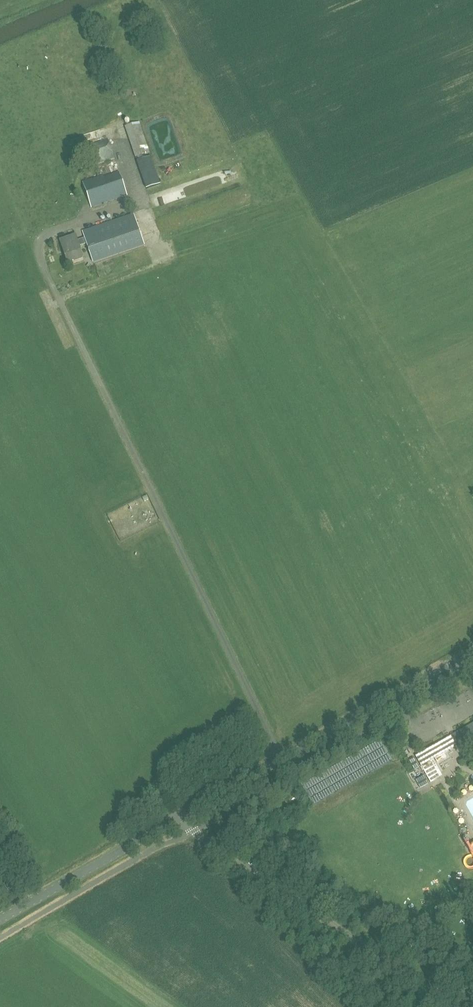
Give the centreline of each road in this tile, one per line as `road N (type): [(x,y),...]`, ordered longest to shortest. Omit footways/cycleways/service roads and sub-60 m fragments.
road 1 (tertiary): [(181,817),(472,655)]
road 2 (unclassified): [(452,1006),(181,817)]
road 3 (tertiary): [(0,921),(181,817)]

